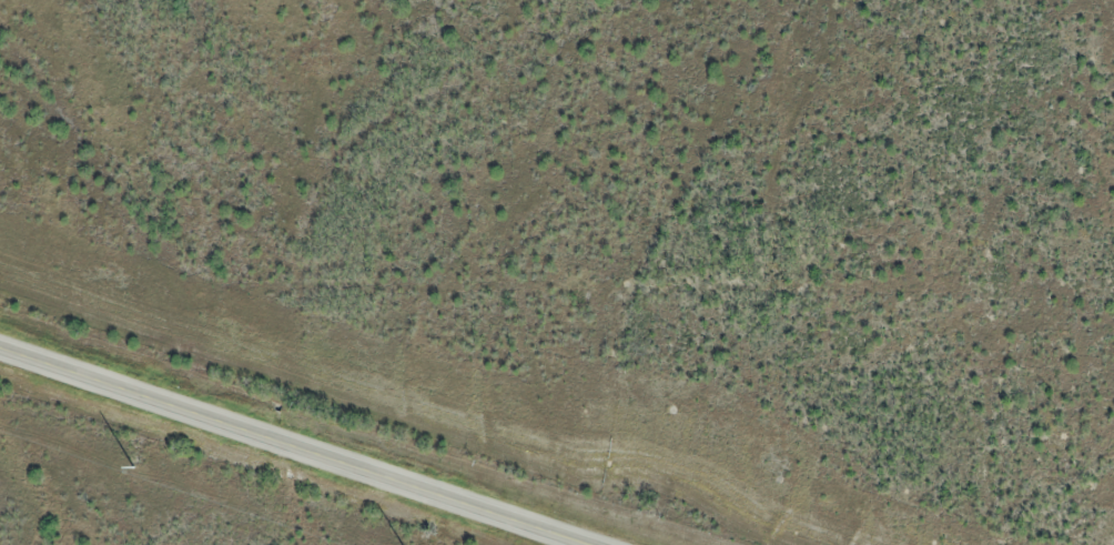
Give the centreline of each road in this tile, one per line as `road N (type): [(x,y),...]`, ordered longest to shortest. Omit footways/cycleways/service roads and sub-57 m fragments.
road 1 (primary): [(589,544),(0,345)]

